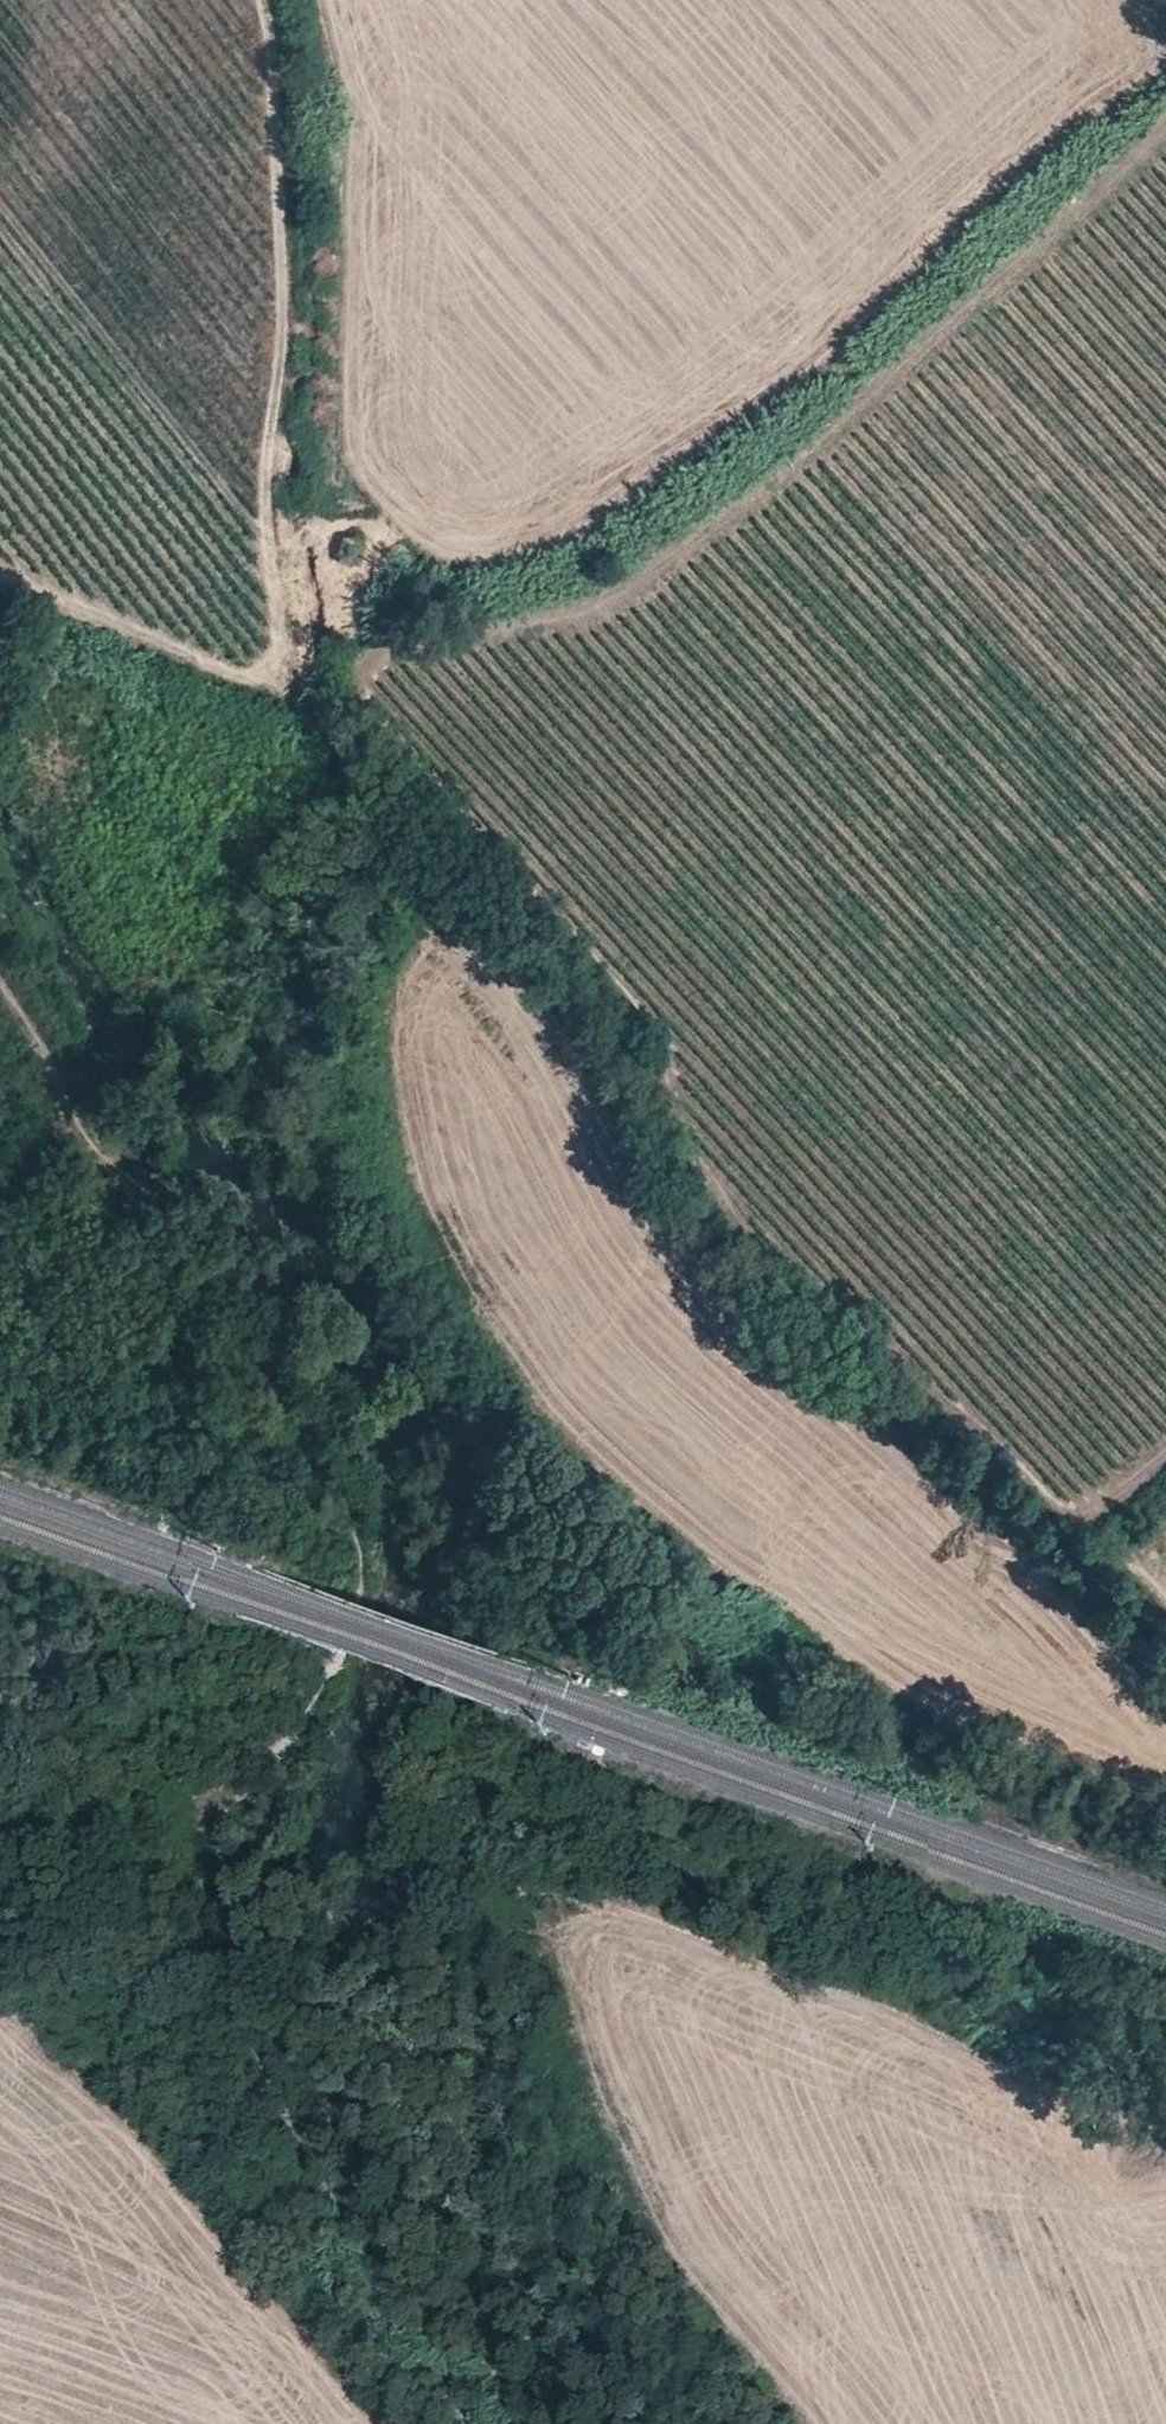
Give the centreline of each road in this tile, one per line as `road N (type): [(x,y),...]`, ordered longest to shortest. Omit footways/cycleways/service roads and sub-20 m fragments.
road 1 (track): [(1165,1445),(1090,1510),(1065,1506),(729,1212),(702,1171),(636,1006),(427,781),(320,610),(278,592)]
road 2 (track): [(346,655),(558,624),(640,586),(703,541),(1165,134)]
road 3 (track): [(0,602),(7,581),(259,686),(278,627),(276,136),(261,0)]

